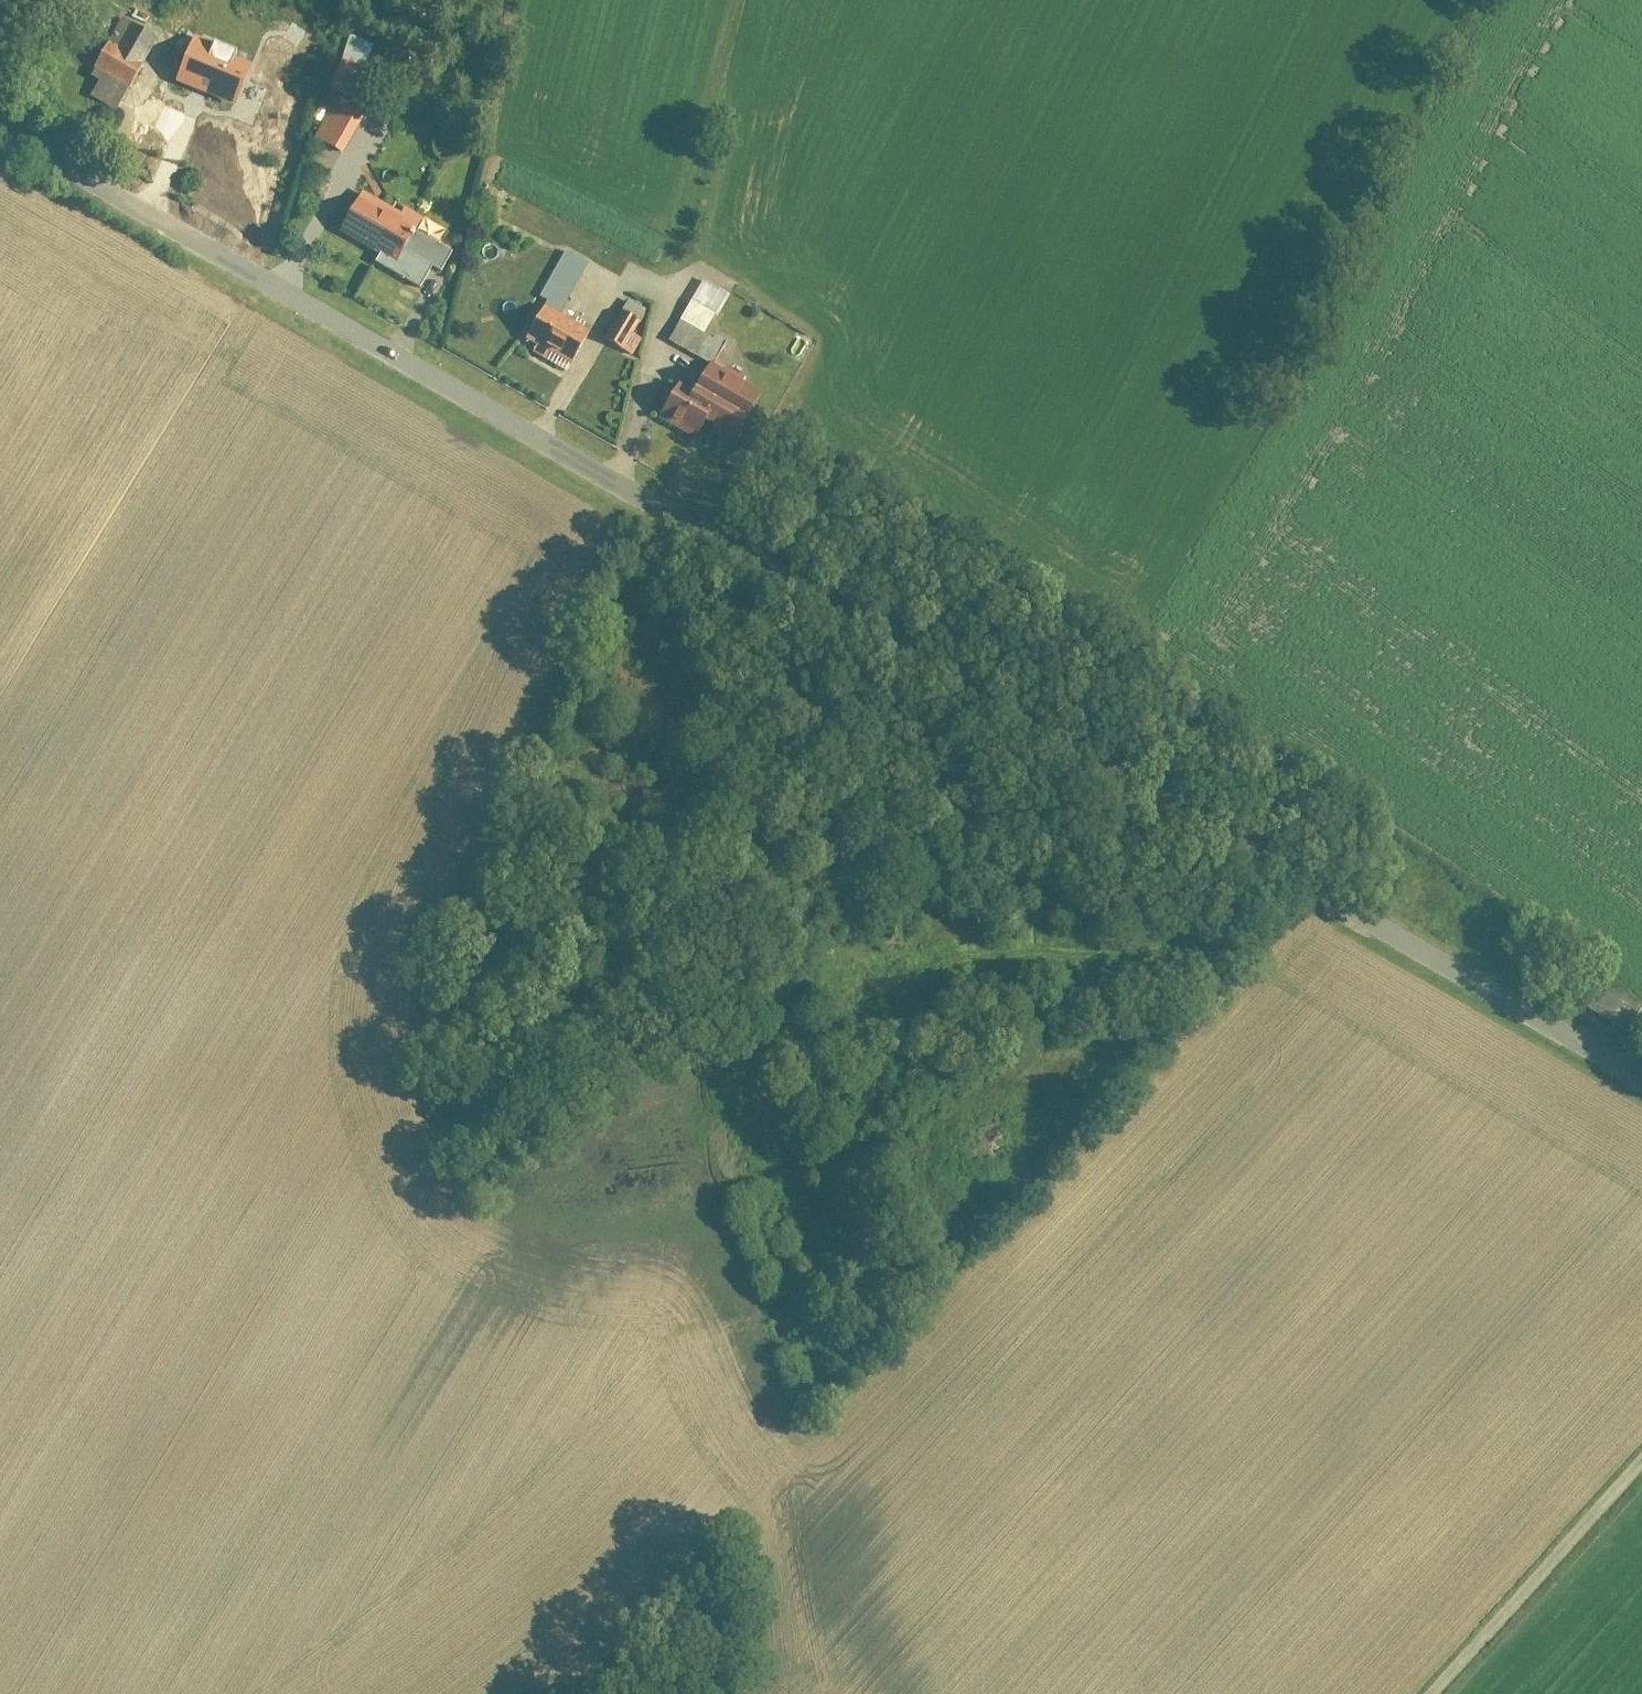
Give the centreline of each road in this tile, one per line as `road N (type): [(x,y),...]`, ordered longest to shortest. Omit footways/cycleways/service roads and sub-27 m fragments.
road 1 (unclassified): [(0,133),(1641,1078)]
road 2 (track): [(1641,1466),(1439,1693)]

